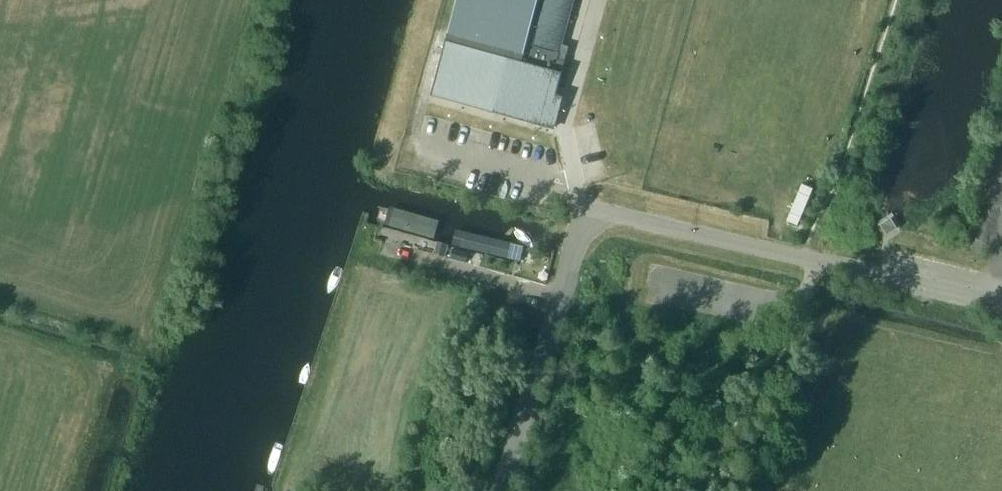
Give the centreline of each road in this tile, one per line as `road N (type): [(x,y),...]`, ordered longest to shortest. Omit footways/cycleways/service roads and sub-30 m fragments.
road 1 (unclassified): [(560,300),(587,208),(1001,306)]
road 2 (unclassified): [(501,490),(560,300)]
road 3 (unclassified): [(560,300),(389,248)]

